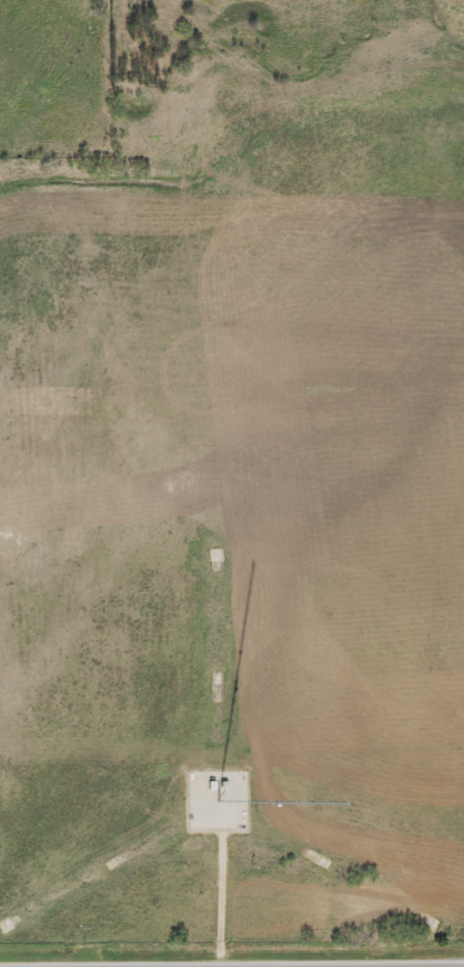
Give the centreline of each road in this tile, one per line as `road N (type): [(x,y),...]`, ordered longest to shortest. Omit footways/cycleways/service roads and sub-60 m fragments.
road 1 (secondary): [(463,966),(0,966)]

